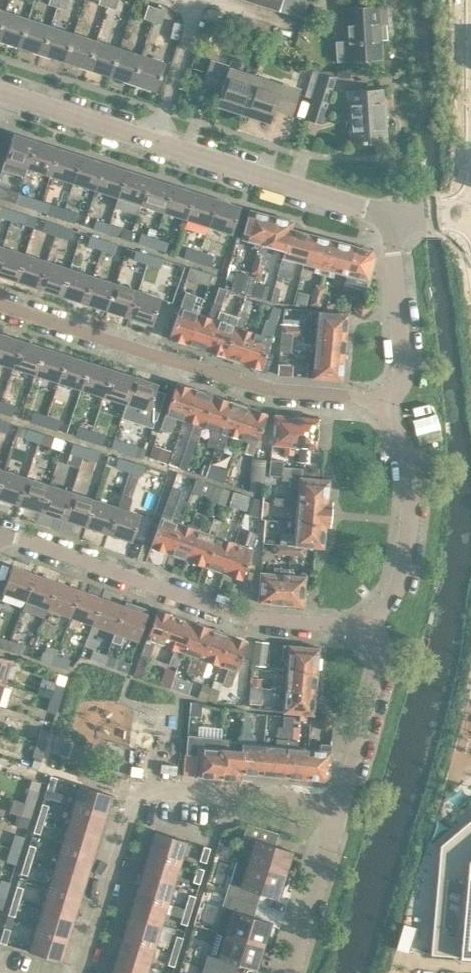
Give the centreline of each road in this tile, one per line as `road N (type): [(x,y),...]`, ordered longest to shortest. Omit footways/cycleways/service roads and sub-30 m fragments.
road 1 (tertiary): [(0,91),(393,218)]
road 2 (residential): [(0,304),(259,387),(392,403)]
road 3 (residential): [(345,805),(140,791),(83,972)]
road 4 (residential): [(0,534),(236,614),(369,626)]
road 5 (residential): [(369,626),(404,575),(409,532),(413,470),(392,403)]
road 6 (residential): [(392,403),(405,358),(393,218)]
road 7 (residential): [(345,805),(379,671),(369,626)]
road 8 (residential): [(292,972),(345,805)]

